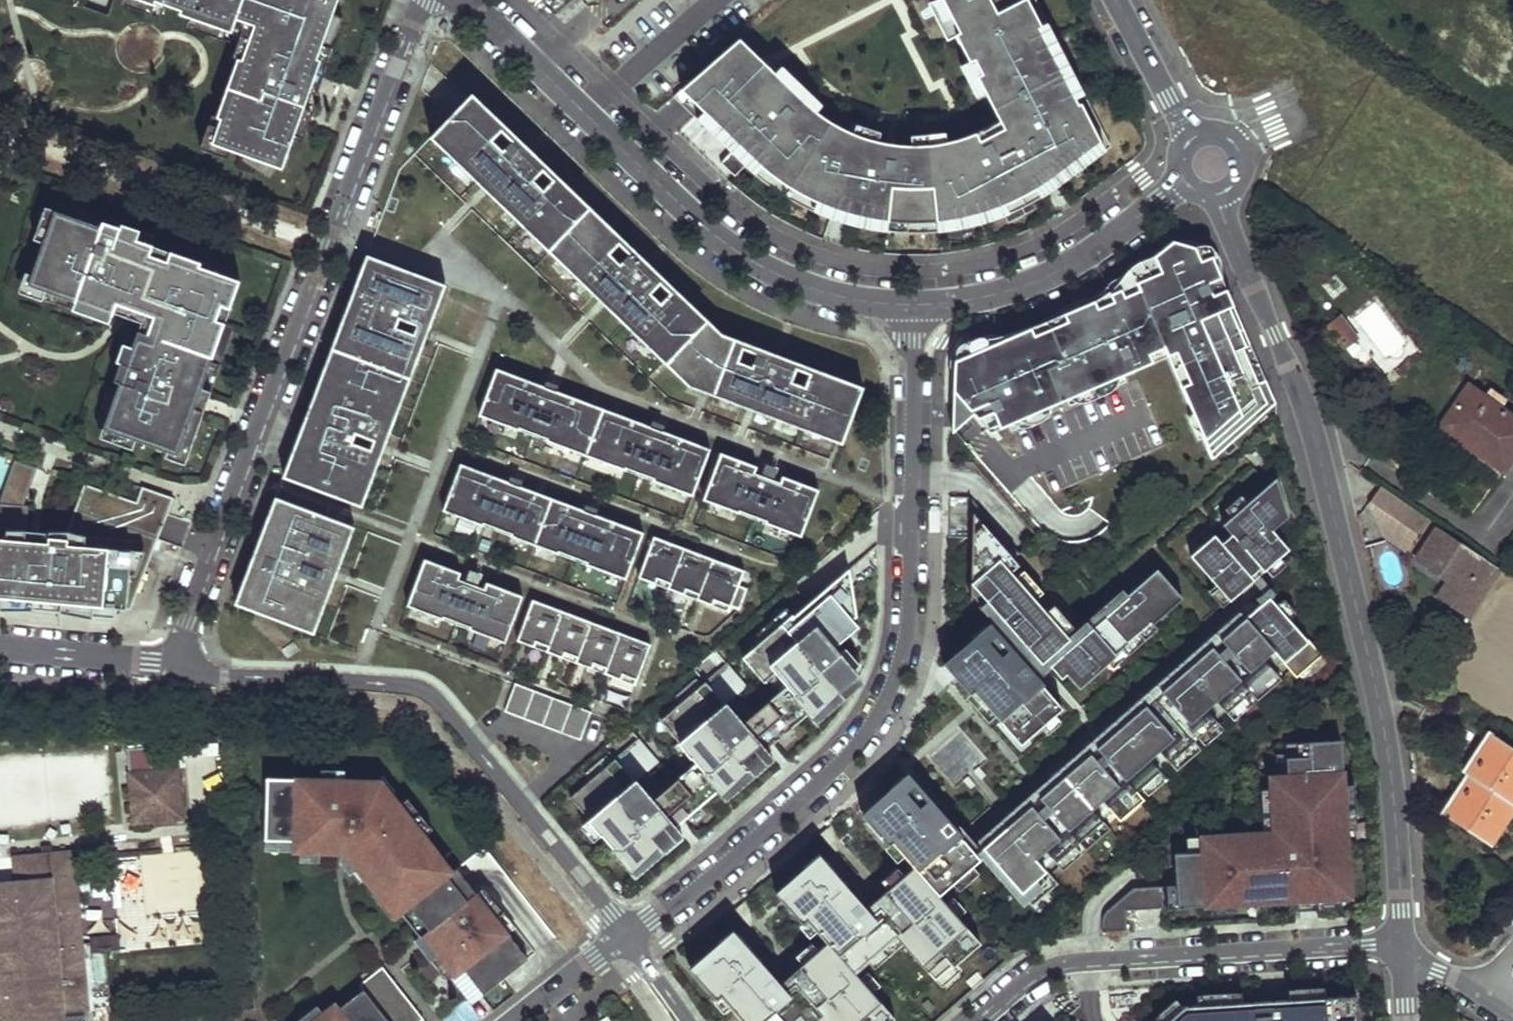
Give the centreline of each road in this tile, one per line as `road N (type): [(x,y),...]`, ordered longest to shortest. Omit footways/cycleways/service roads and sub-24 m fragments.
road 1 (tertiary): [(1402,943),(1393,791),(1377,691),(1313,436),(1217,194)]
road 2 (residential): [(626,937),(740,853),(827,776),(877,716),(905,623),(913,304)]
road 3 (residential): [(426,0),(227,508),(181,637),(182,662)]
road 4 (residential): [(182,662),(201,675),(425,690),(626,937)]
road 5 (residential): [(913,304),(824,293),(745,255),(468,0)]
road 6 (residential): [(1402,943),(1063,963),(1033,975),(980,1020)]
road 7 (residential): [(1184,183),(1051,272),(949,303),(913,304)]
road 8 (residential): [(182,662),(0,648)]
road 9 (tertiary): [(1191,139),(1116,0)]
road 10 (residential): [(626,937),(516,1020)]
road 11 (residential): [(1404,966),(1437,971),(1512,1014)]

